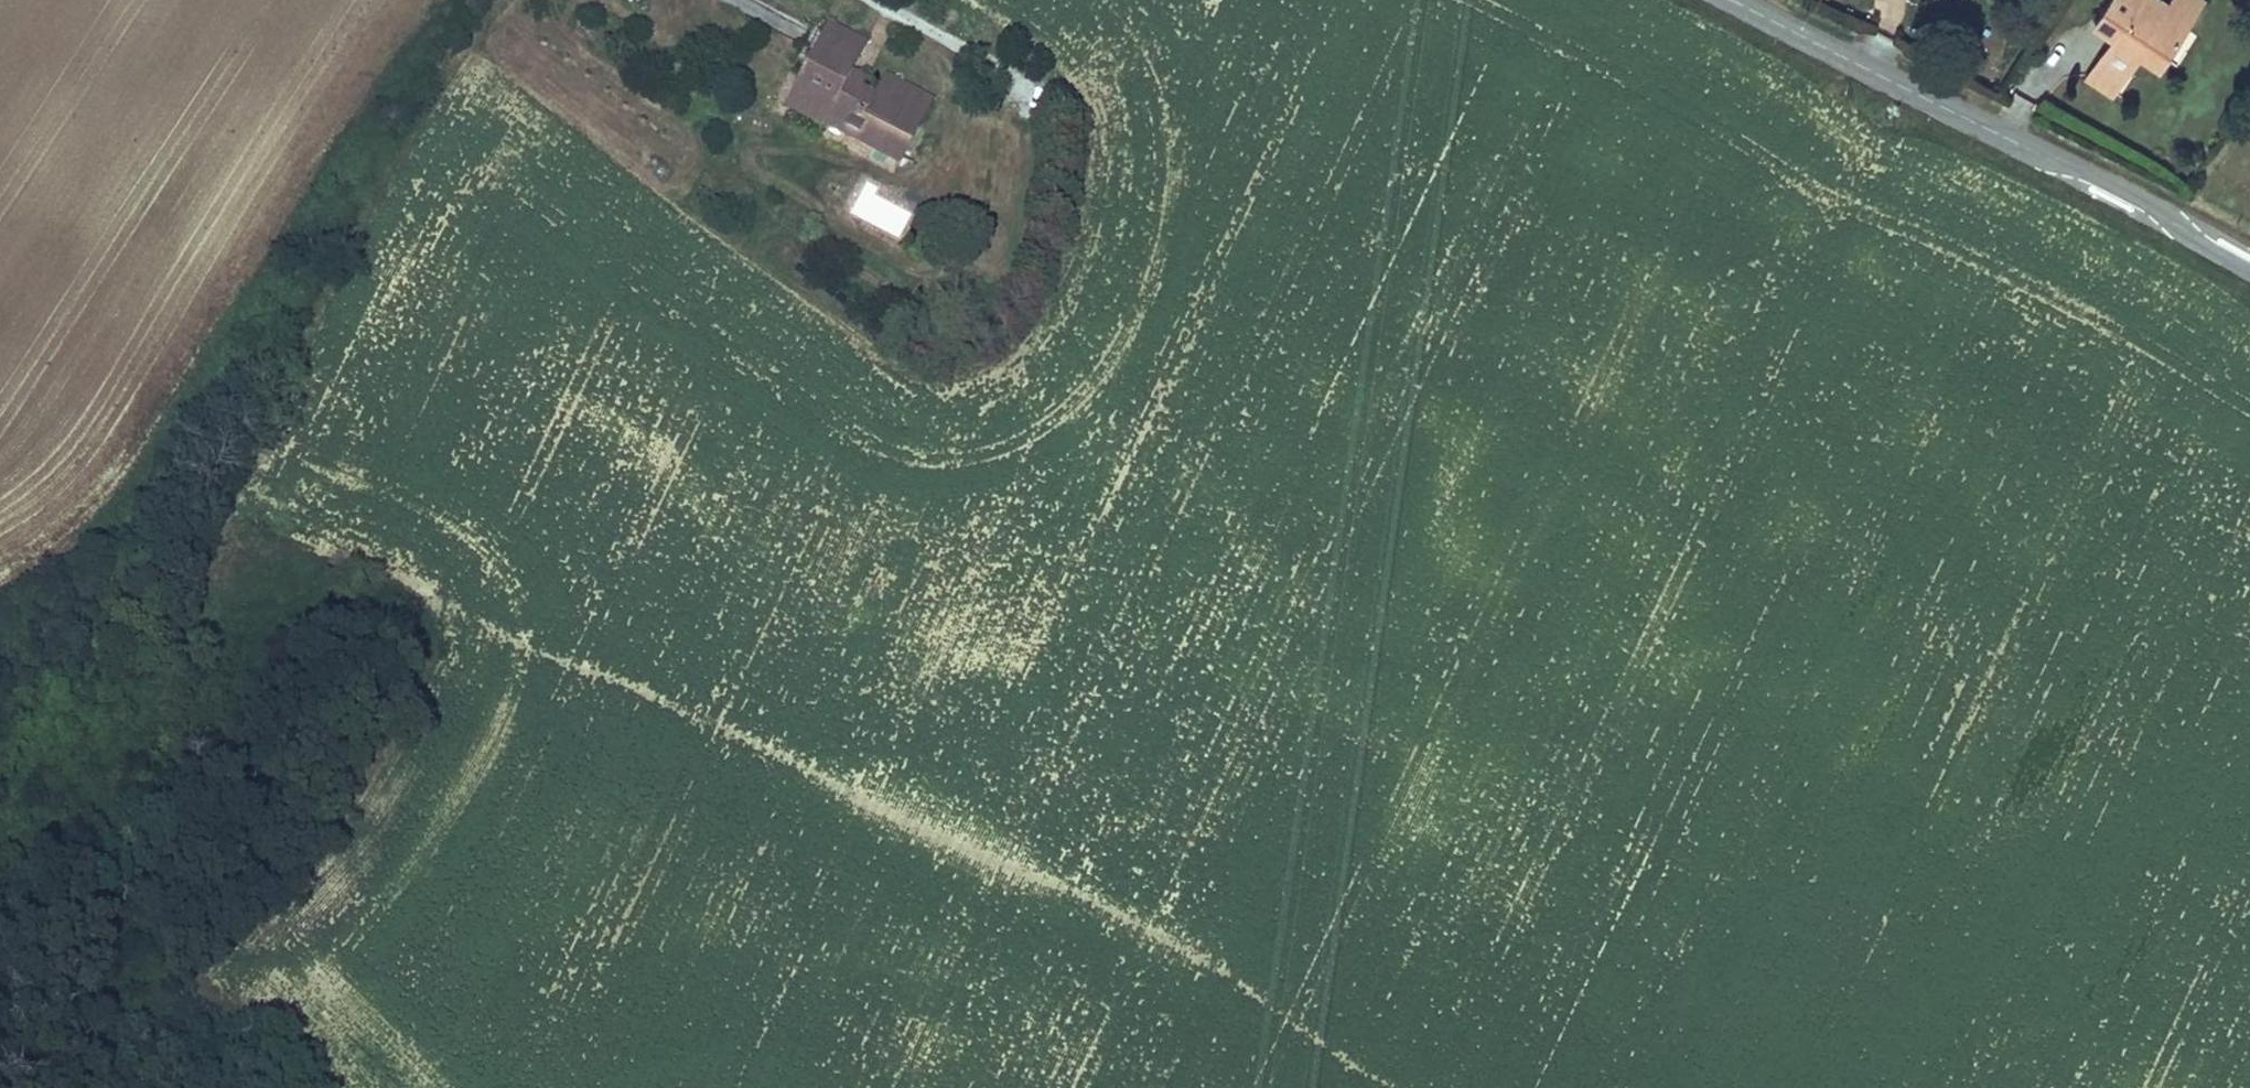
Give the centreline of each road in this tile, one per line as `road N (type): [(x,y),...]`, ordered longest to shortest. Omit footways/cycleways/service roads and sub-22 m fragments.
road 1 (tertiary): [(2249,264),(1735,0)]

